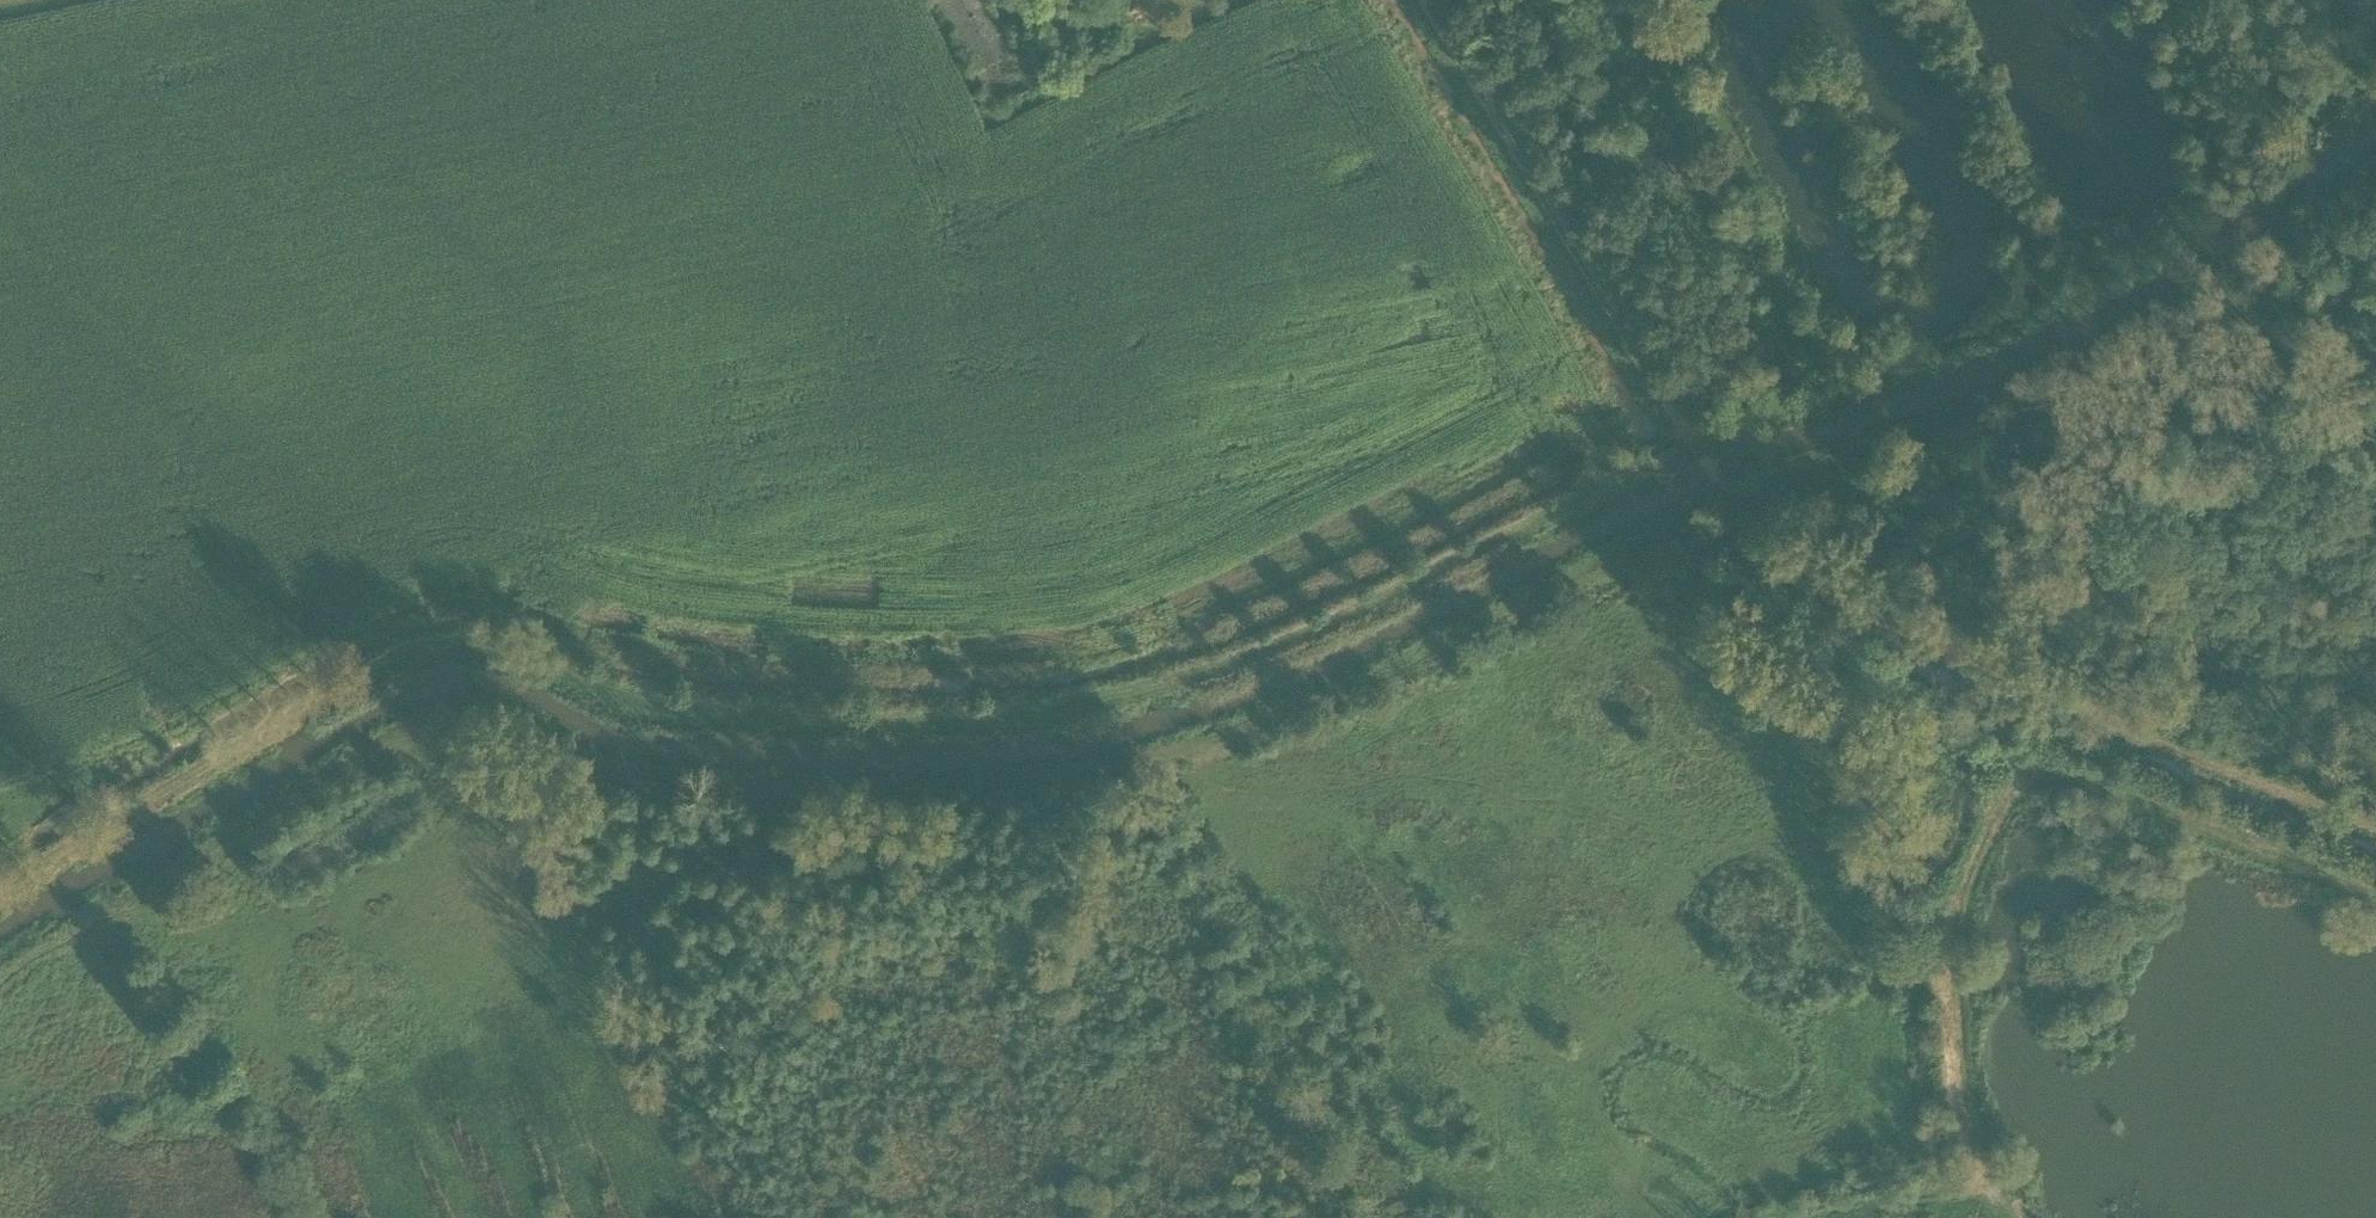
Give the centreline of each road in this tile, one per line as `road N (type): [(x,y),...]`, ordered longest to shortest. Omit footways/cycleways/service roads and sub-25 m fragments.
road 1 (track): [(1726,496),(1692,521),(1694,566),(1752,621),(2019,760),(1989,819),(1956,922),(1952,1023),(1979,1170),(1800,1217)]
road 2 (track): [(1726,496),(1745,530),(1814,600),(2375,829)]
road 3 (track): [(1726,496),(1970,407),(2190,297),(2375,161)]
road 4 (track): [(1424,0),(1691,442)]
road 5 (track): [(2375,898),(2019,760)]

